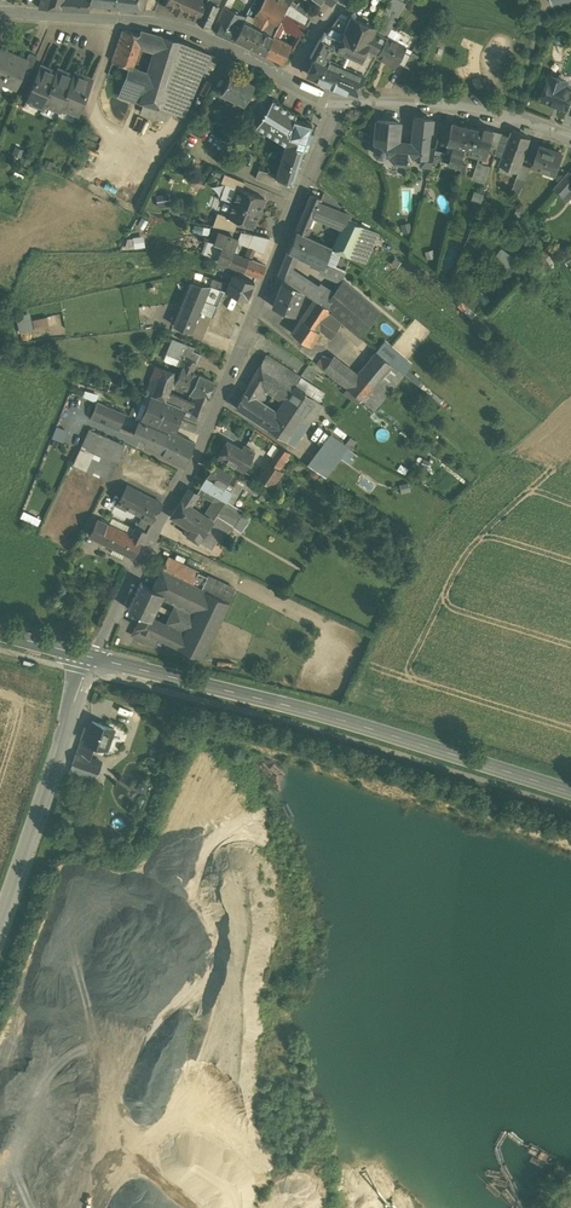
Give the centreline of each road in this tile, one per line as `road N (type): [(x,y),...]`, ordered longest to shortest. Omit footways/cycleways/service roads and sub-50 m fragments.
road 1 (residential): [(93,657),(190,472),(342,103)]
road 2 (secondary): [(93,657),(335,718),(570,792)]
road 3 (residential): [(0,12),(149,24),(285,81)]
road 4 (residential): [(342,103),(392,95),(570,138)]

